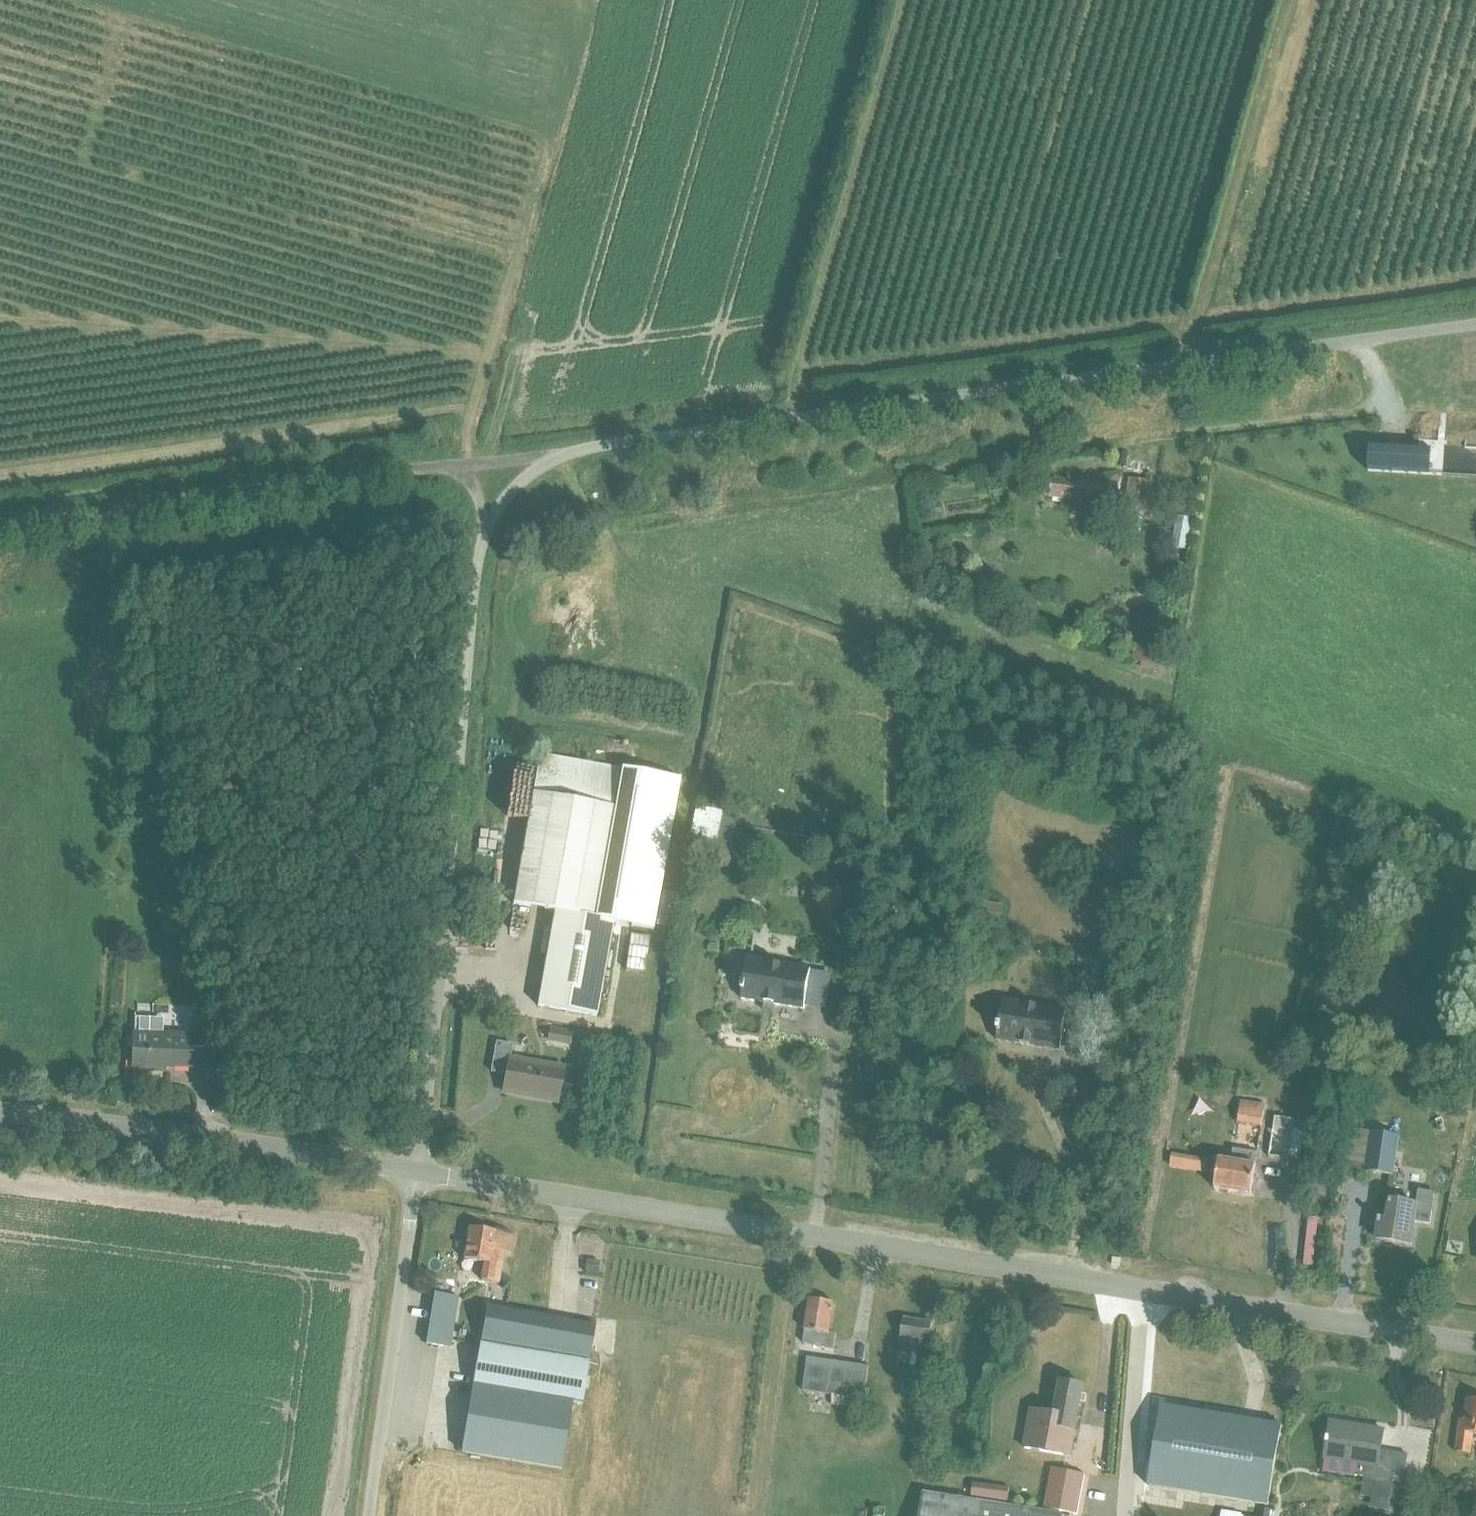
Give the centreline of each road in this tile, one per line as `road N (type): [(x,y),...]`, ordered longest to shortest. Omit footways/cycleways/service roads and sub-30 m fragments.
road 1 (tertiary): [(1475,1344),(416,1173)]
road 2 (residential): [(565,455),(1475,323)]
road 3 (unclassified): [(416,1173),(481,545),(527,477),(565,455)]
road 4 (track): [(0,525),(565,455)]
road 5 (tertiary): [(416,1173),(0,1114)]
road 6 (unclassified): [(369,1515),(416,1173)]

